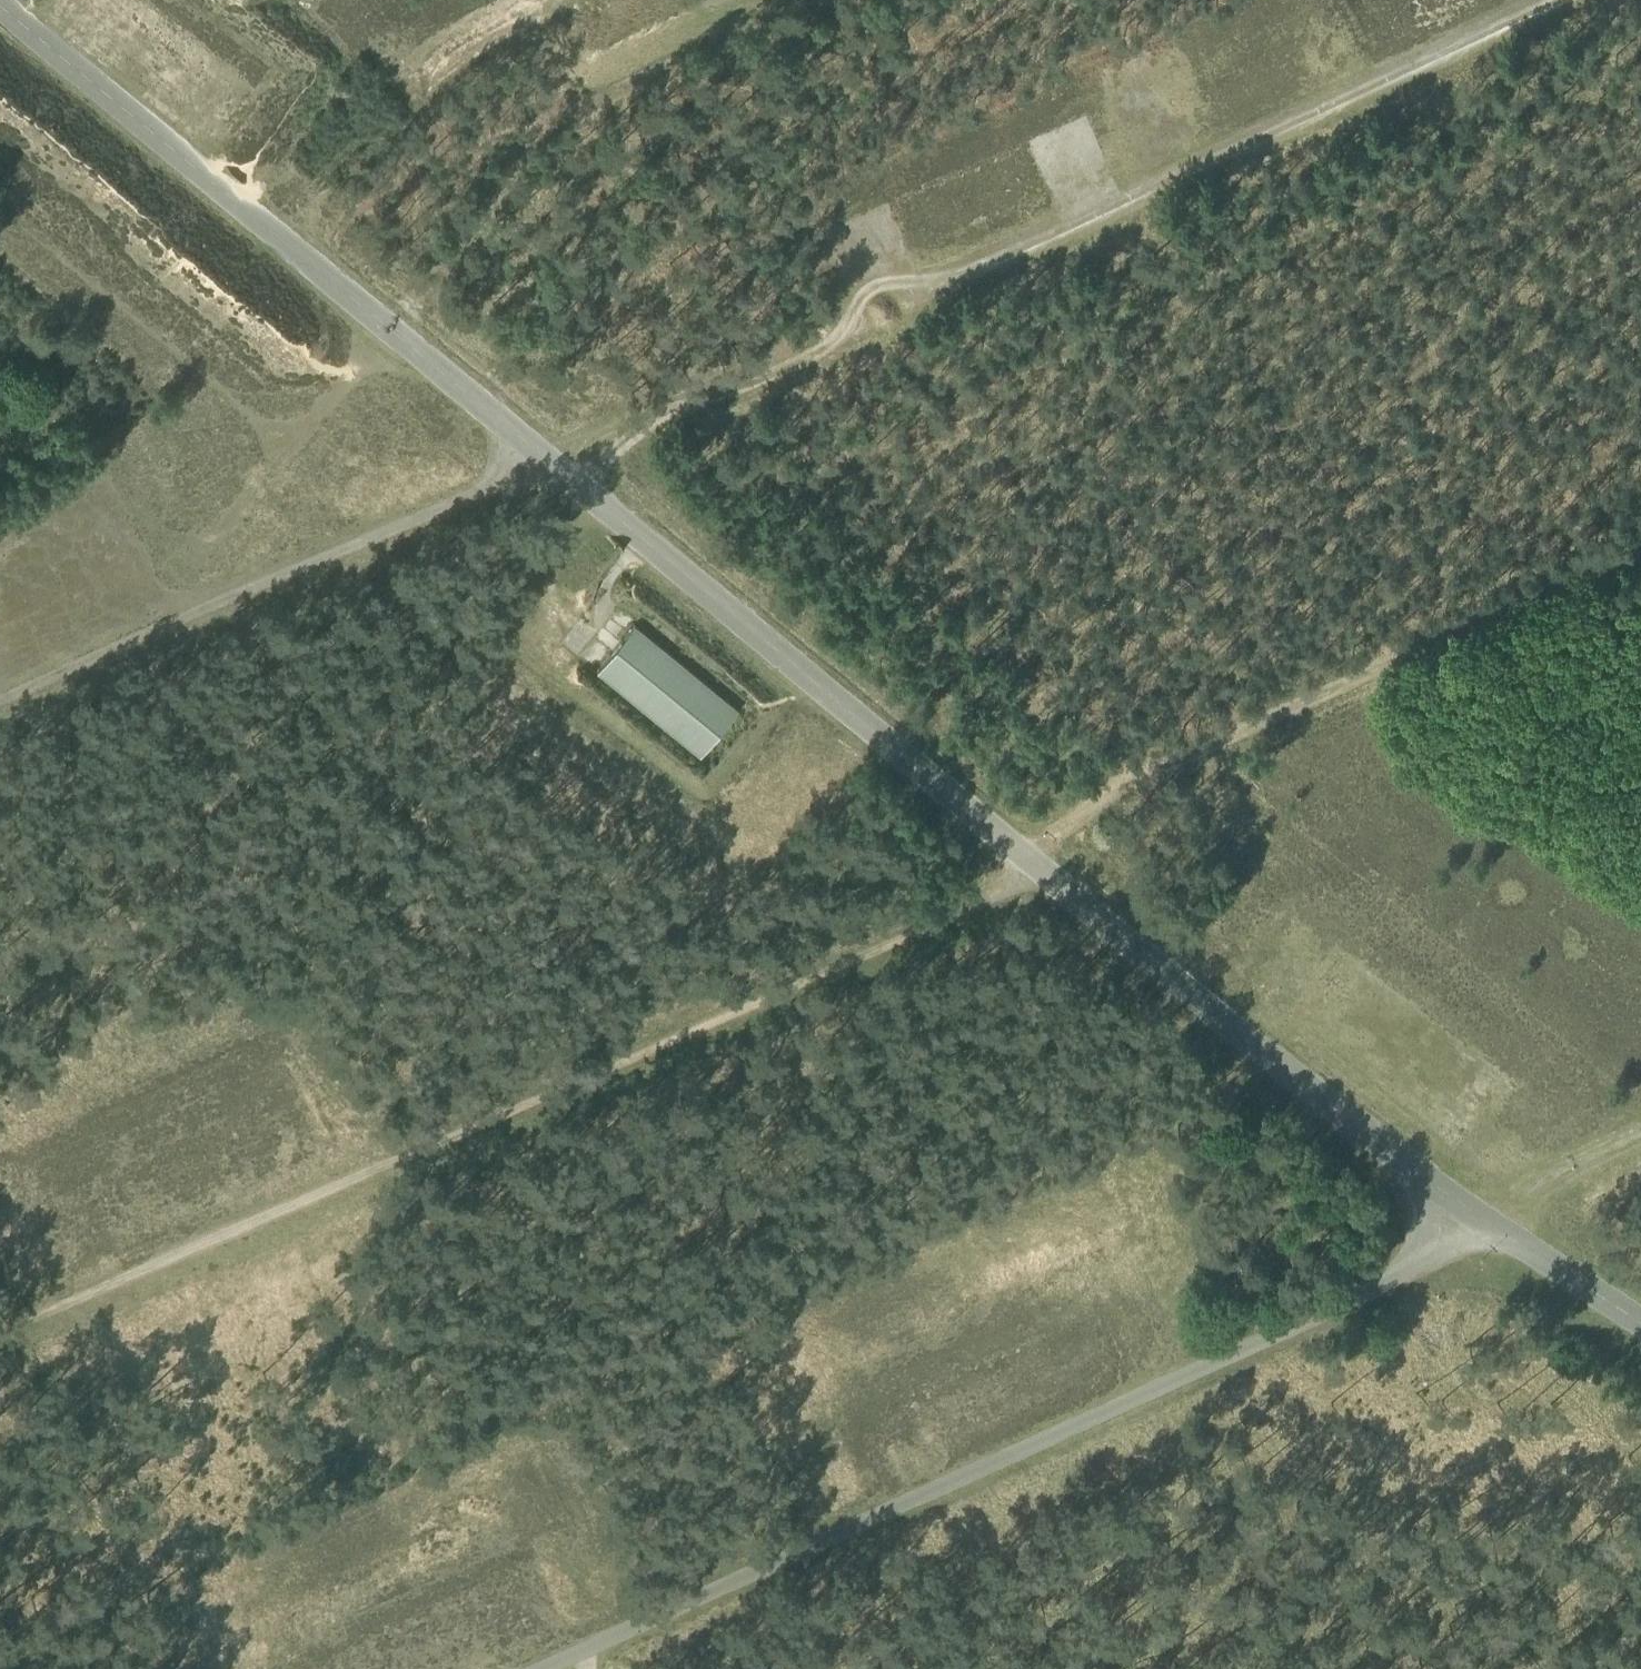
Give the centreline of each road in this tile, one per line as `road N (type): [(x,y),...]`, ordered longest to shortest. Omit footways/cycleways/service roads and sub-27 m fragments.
road 1 (track): [(0,6),(542,455),(1045,854)]
road 2 (track): [(1045,854),(0,1321)]
road 3 (track): [(1544,0),(542,455)]
road 4 (track): [(531,1668),(1500,1220)]
road 5 (track): [(0,707),(542,455)]
road 6 (track): [(1045,854),(1500,1220)]
road 7 (track): [(569,0),(492,36),(380,122),(274,230)]
road 8 (track): [(1500,1220),(1640,1312)]
road 9 (track): [(1640,1154),(1500,1220)]

